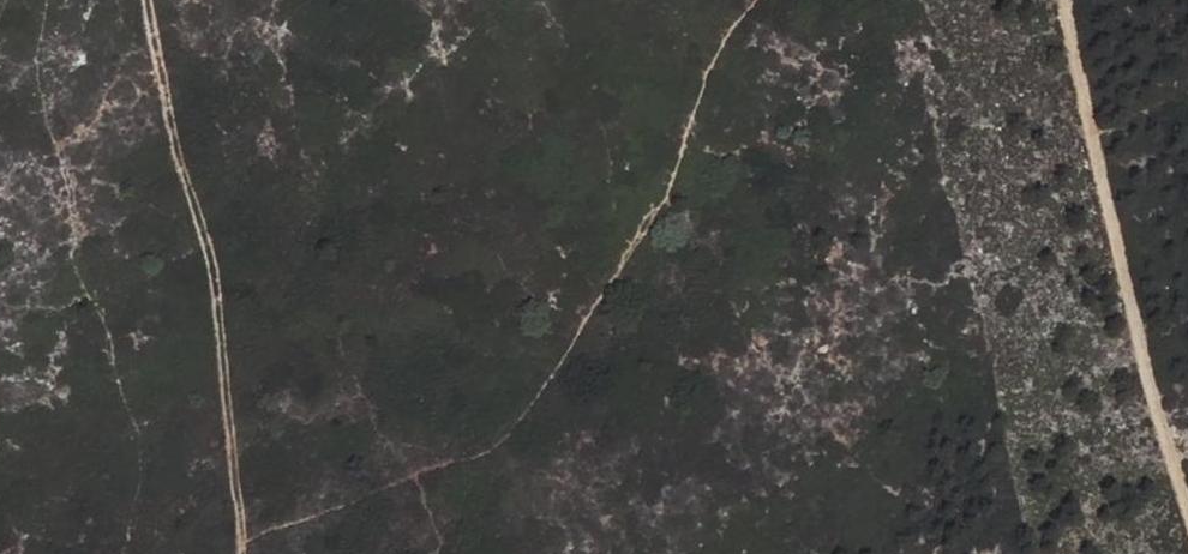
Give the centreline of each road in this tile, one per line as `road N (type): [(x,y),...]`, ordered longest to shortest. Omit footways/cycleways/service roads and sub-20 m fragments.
road 1 (track): [(143,0),(216,280),(248,553)]
road 2 (track): [(1187,502),(1128,290),(1065,0)]

